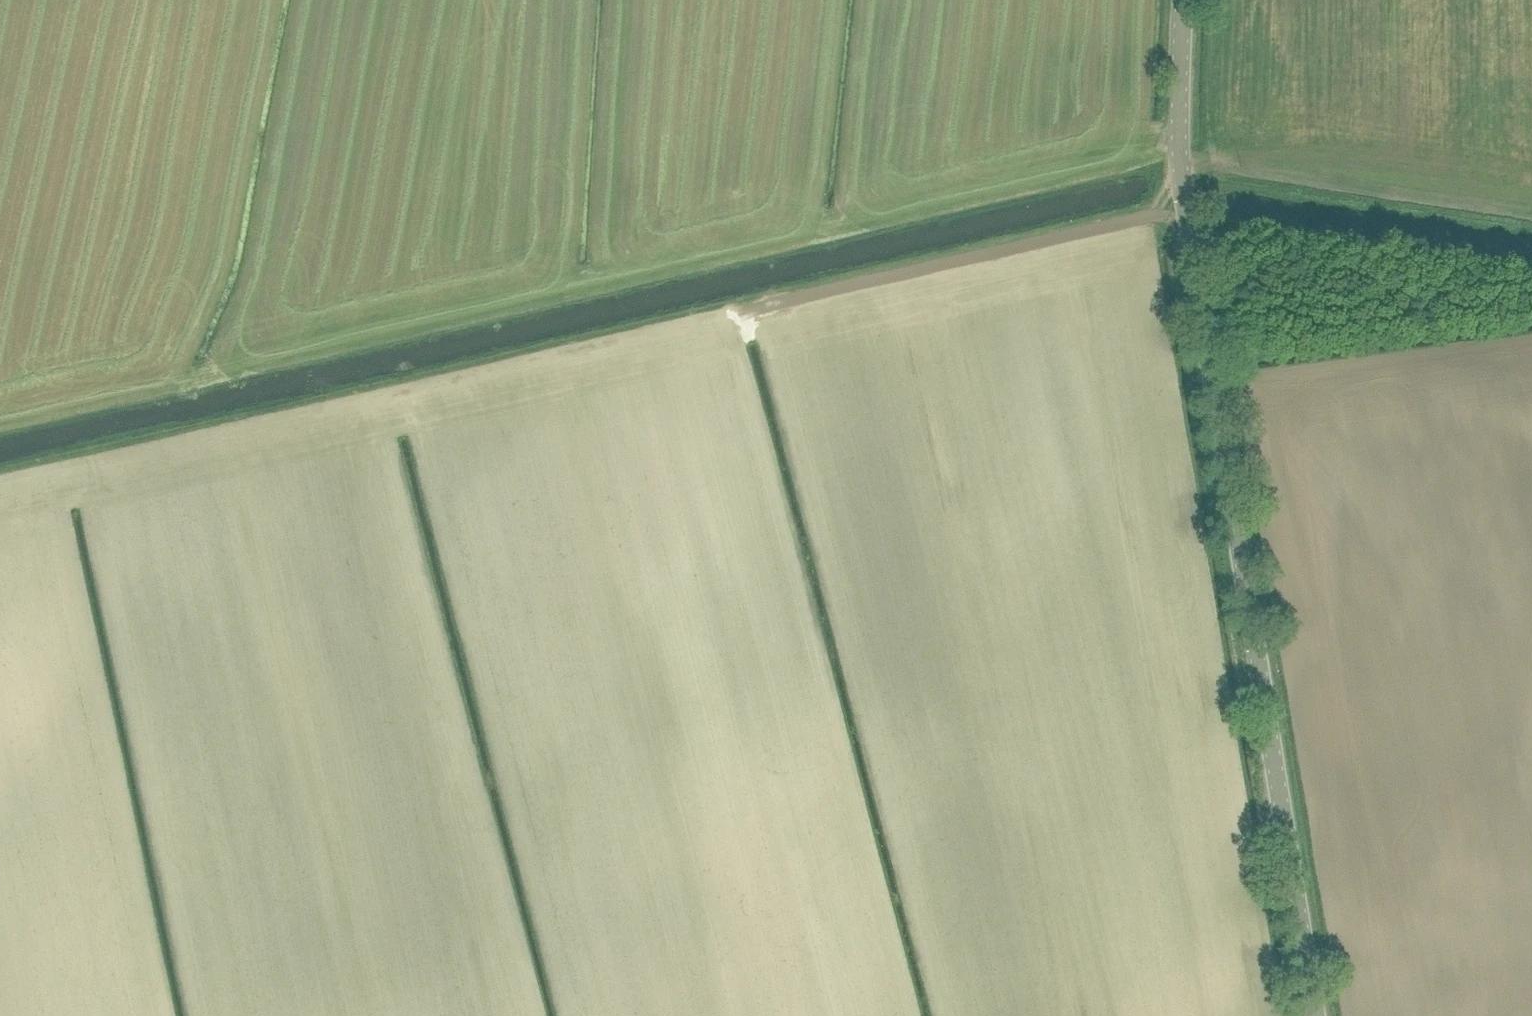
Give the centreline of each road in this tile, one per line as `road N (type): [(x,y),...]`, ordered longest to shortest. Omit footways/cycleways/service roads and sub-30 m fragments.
road 1 (tertiary): [(1316,1015),(1259,691),(1183,161),(1181,0)]
road 2 (track): [(1531,220),(1183,161)]

